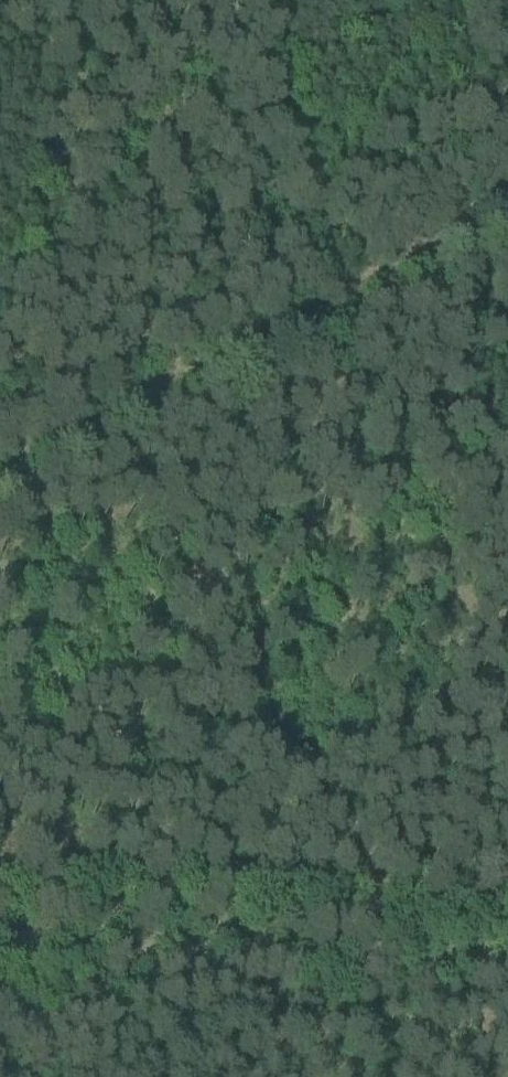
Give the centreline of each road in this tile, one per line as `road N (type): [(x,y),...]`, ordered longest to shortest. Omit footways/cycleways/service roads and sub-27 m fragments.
road 1 (track): [(0,483),(302,326),(507,203)]
road 2 (track): [(0,944),(507,966)]

